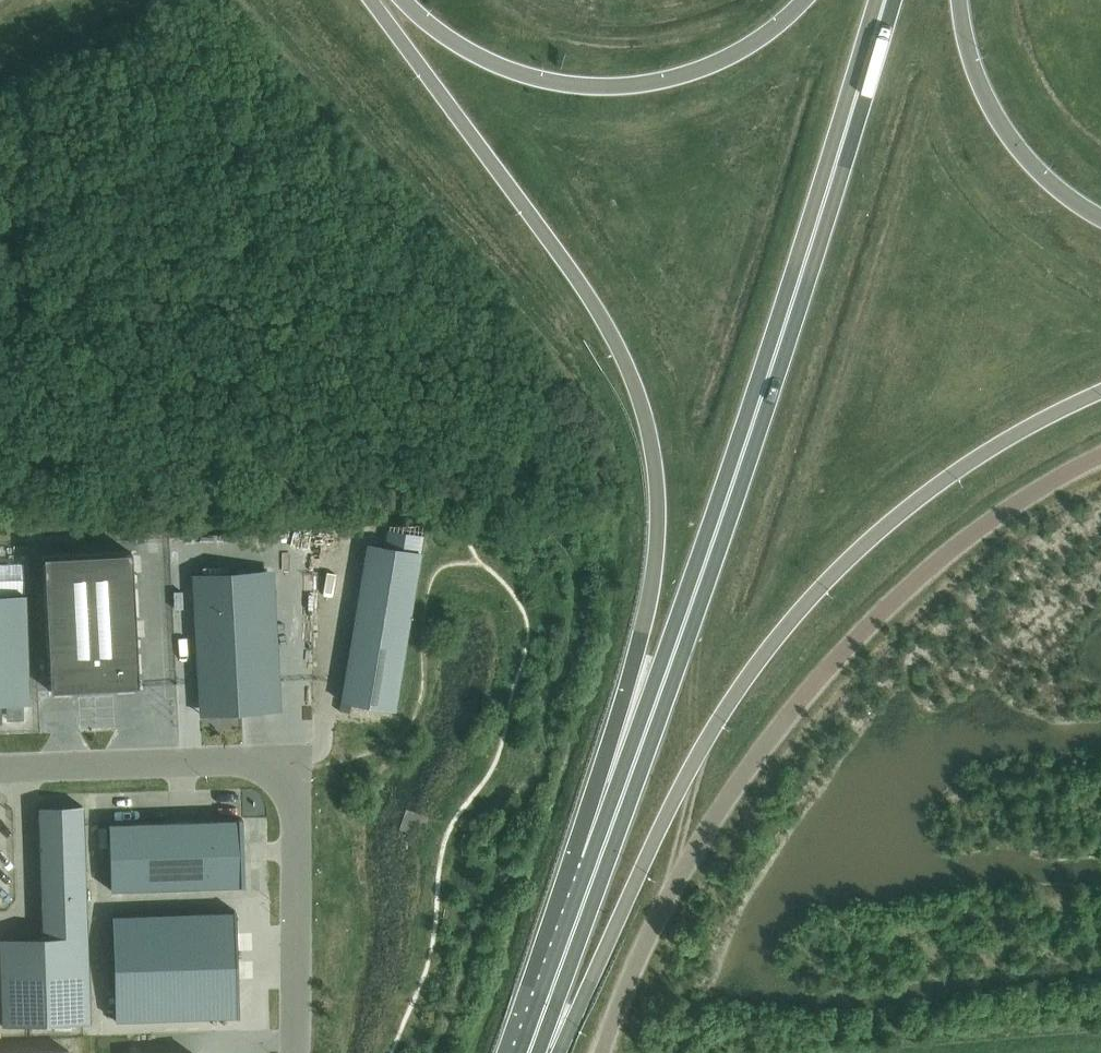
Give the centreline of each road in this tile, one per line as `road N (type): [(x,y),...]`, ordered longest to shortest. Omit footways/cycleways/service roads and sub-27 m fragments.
road 1 (trunk): [(370,0),(599,312),(650,434),(658,494),(654,565),(599,862)]
road 2 (trunk): [(599,862),(773,375),(885,0)]
road 3 (trunk): [(548,1052),(580,1007),(685,775),(786,626),(923,495),(1100,391)]
road 4 (unclassified): [(604,1052),(686,868),(775,732),(924,573),(1015,504),(1100,456)]
road 5 (trunk): [(805,0),(758,39),(708,65),(655,81),(600,86),(500,66),(435,30),(401,0)]
road 6 (unclassified): [(292,1052),(296,810),(281,779),(243,762)]
road 7 (trunk): [(1100,217),(1049,181),(997,118),(973,65),(960,0)]
road 8 (unclassified): [(243,762),(0,770)]
road 9 (trunk): [(529,1052),(599,862)]

